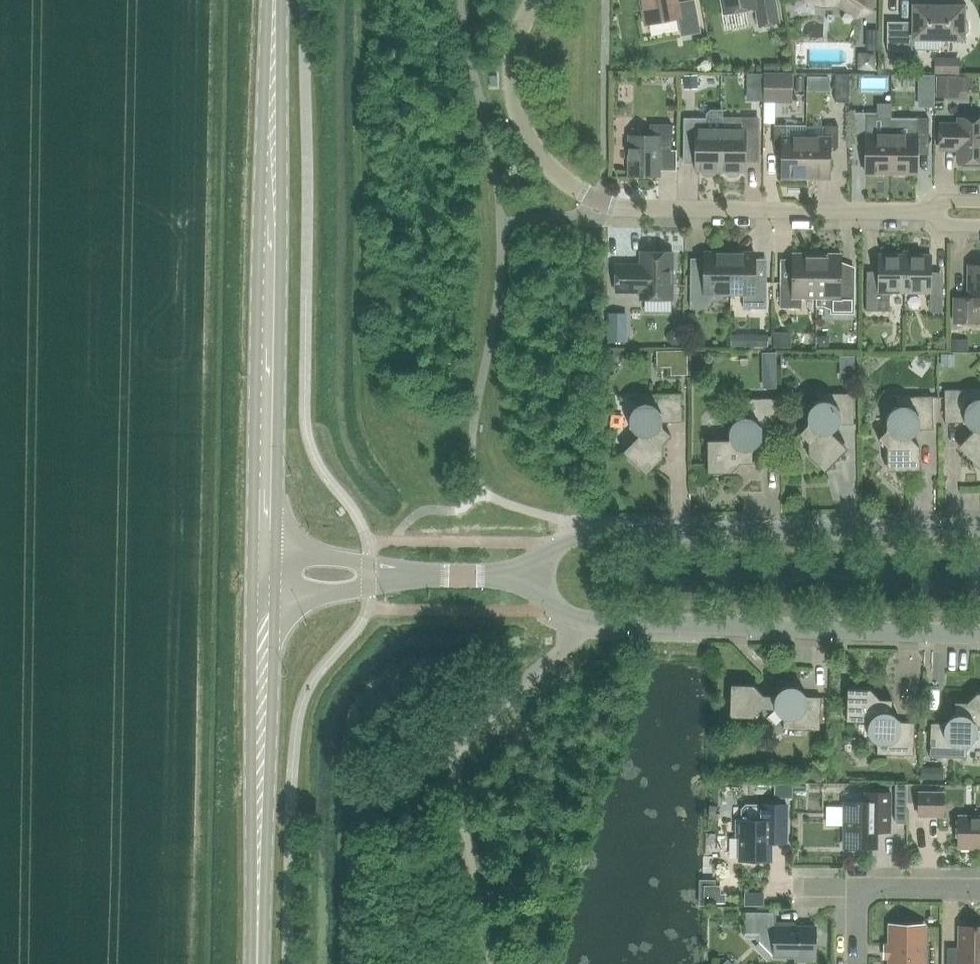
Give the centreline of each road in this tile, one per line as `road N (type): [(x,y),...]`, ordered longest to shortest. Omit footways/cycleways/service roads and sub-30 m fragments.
road 1 (residential): [(933,211),(627,208),(594,199),(542,159),(518,113),(513,55),(534,0)]
road 2 (primary): [(267,0),(252,571)]
road 3 (primary): [(276,555),(283,0)]
road 4 (residential): [(533,576),(558,609),(583,620),(979,634)]
road 5 (residential): [(979,527),(582,533),(557,545),(533,576)]
road 6 (primary): [(252,571),(251,914),(258,926)]
road 7 (primary): [(258,926),(275,596)]
road 8 (residential): [(275,596),(439,575)]
road 9 (residential): [(439,575),(276,555)]
road 10 (residential): [(856,887),(979,888)]

